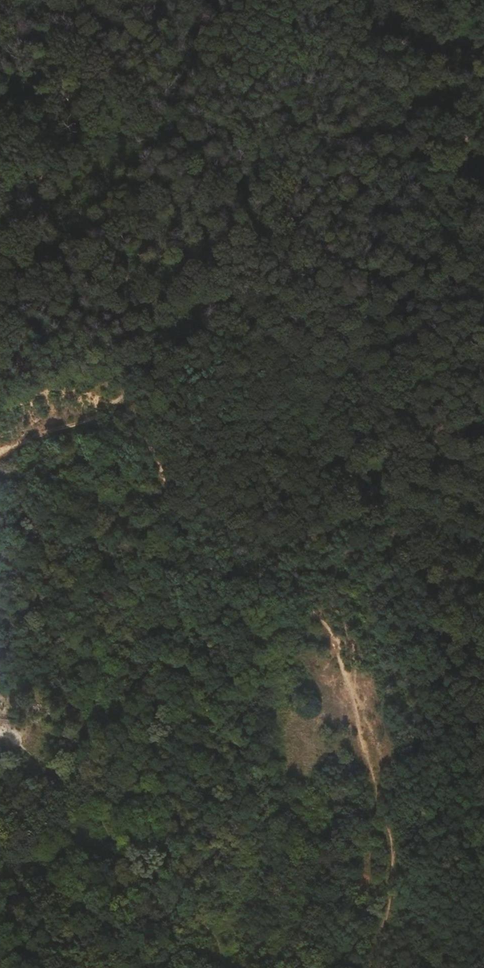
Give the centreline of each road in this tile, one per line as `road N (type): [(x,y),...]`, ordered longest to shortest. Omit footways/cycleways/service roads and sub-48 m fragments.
road 1 (track): [(483,571),(365,435),(347,370),(447,233),(462,158),(448,54),(421,0)]

